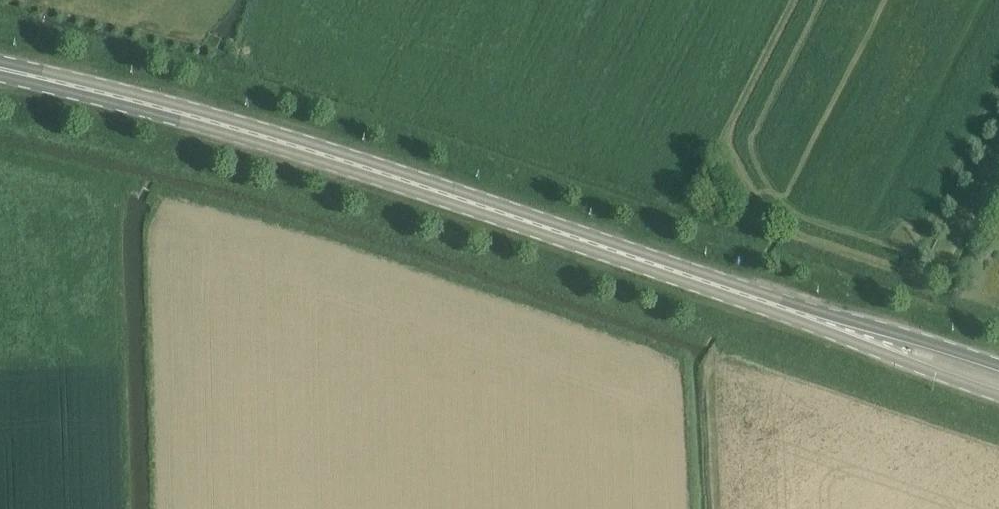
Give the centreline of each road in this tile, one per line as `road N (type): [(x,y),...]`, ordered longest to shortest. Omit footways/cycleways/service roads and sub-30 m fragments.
road 1 (primary): [(725,291),(329,157),(37,81)]
road 2 (primary): [(725,291),(998,399)]
road 3 (primary): [(998,367),(725,291)]

